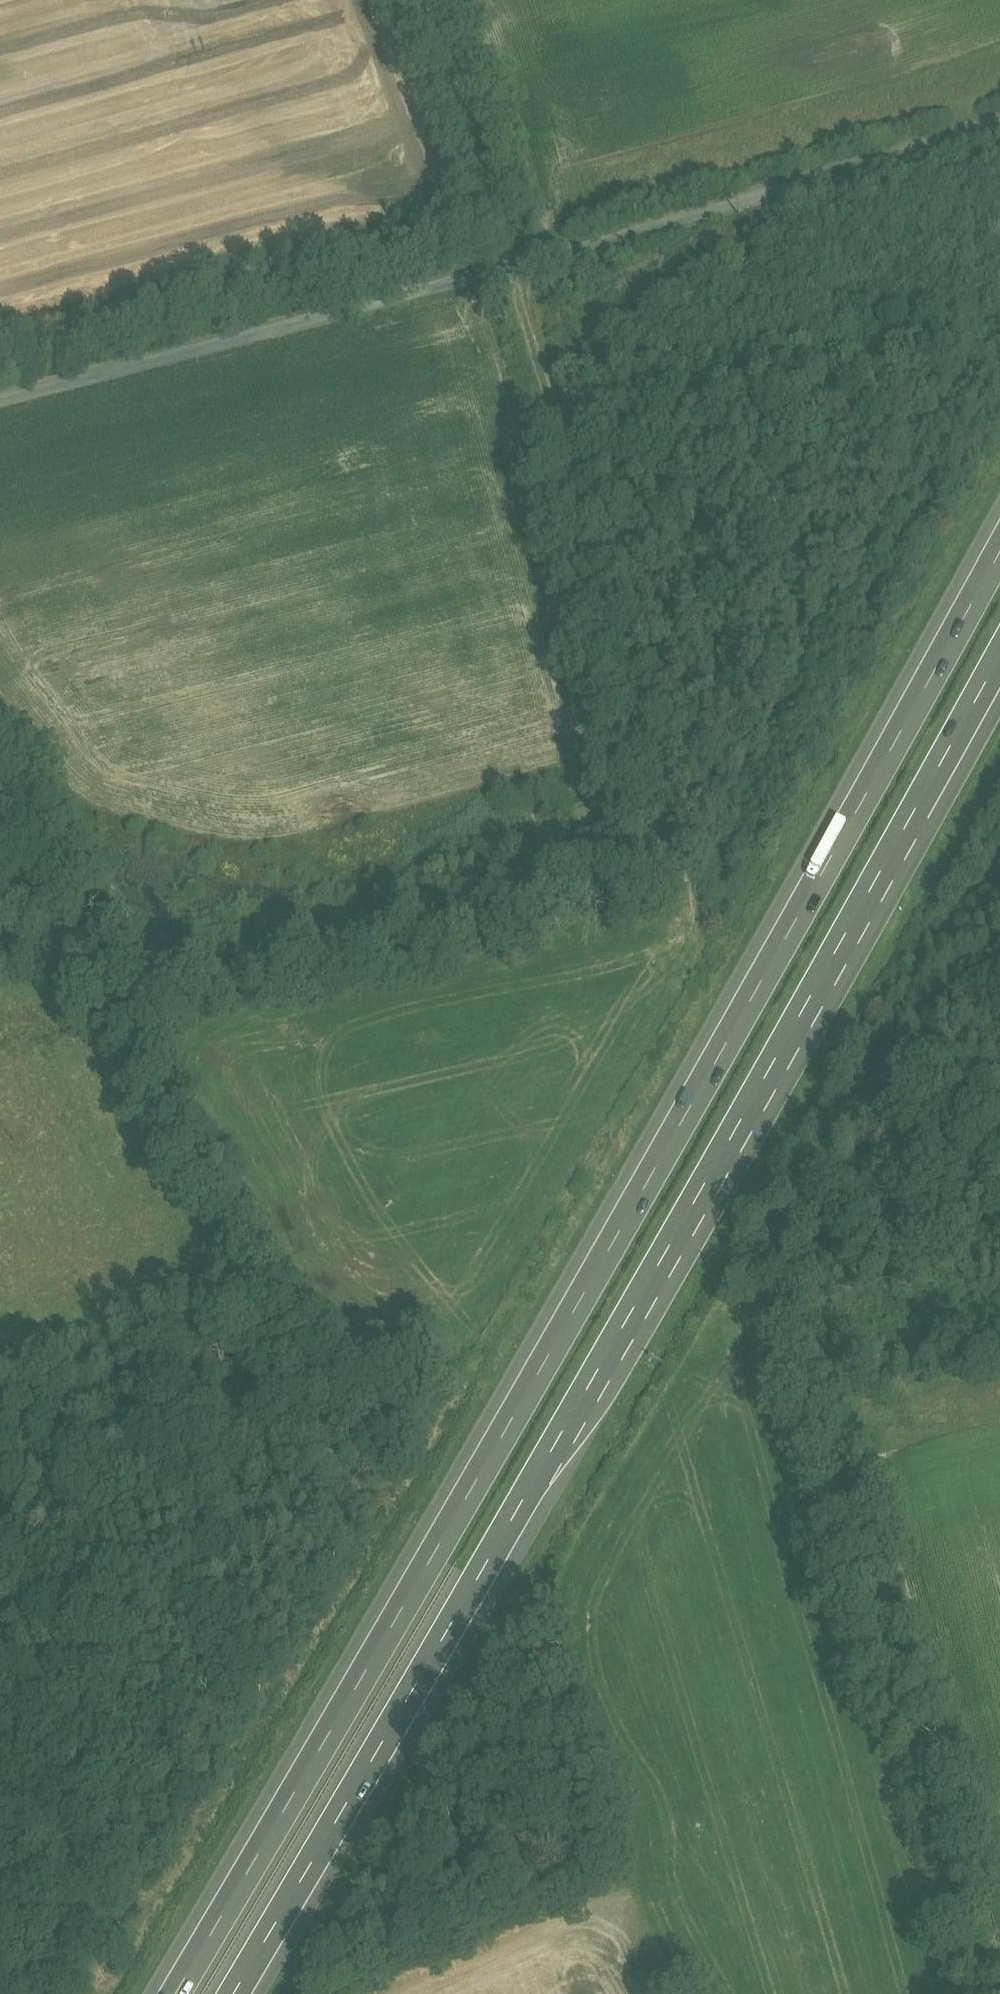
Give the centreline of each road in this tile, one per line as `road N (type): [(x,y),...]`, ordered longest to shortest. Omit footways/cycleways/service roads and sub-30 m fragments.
road 1 (motorway): [(999,549),(154,1993)]
road 2 (motorway): [(233,1993),(940,788)]
road 3 (track): [(999,127),(673,225),(0,404)]
road 4 (track): [(981,1993),(793,1315),(792,1290),(802,1273),(841,1260)]
road 5 (track): [(693,914),(510,268)]
road 6 (track): [(0,1475),(410,1363)]
road 7 (track): [(412,0),(510,268)]
road 8 (motorway): [(940,788),(999,676)]

